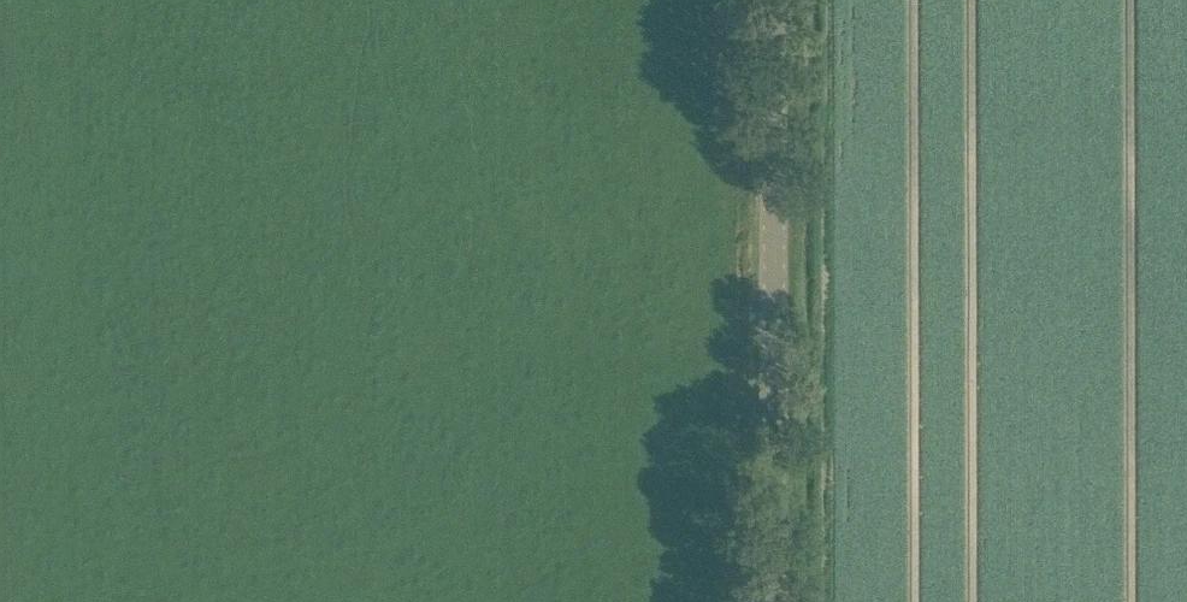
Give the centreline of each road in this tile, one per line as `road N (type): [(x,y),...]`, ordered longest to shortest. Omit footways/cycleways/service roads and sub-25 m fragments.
road 1 (tertiary): [(778,601),(776,0)]

